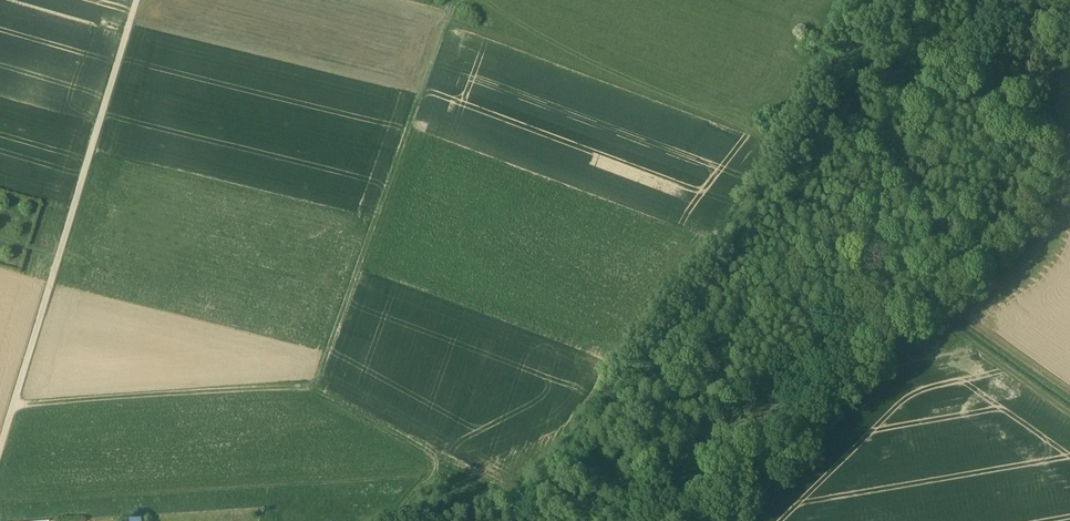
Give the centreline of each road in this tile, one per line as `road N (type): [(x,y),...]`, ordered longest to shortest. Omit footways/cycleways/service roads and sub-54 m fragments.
road 1 (track): [(862,0),(781,174),(524,502),(436,458),(391,520)]
road 2 (track): [(137,0),(0,449)]
road 3 (track): [(436,458),(322,391),(15,404)]
road 4 (track): [(322,391),(457,0)]

